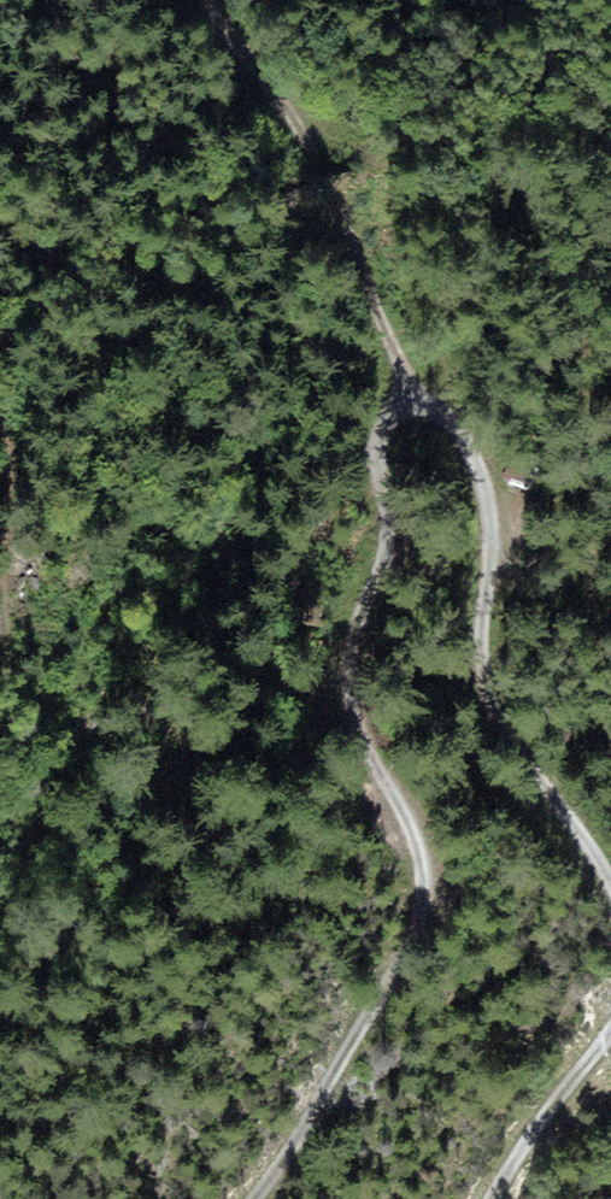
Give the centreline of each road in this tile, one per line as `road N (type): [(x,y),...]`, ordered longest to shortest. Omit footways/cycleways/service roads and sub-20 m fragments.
road 1 (track): [(250,1198),(303,1122),(408,926),(412,862),(398,811),(354,732),(345,663),(358,624),(383,592),(387,510),(373,459),(385,431),(412,410),(404,394),(444,419),(486,505),(483,702),(503,743),(575,827),(610,886)]
road 2 (track): [(404,394),(340,212),(211,0)]
road 3 (track): [(610,1030),(491,1198)]

